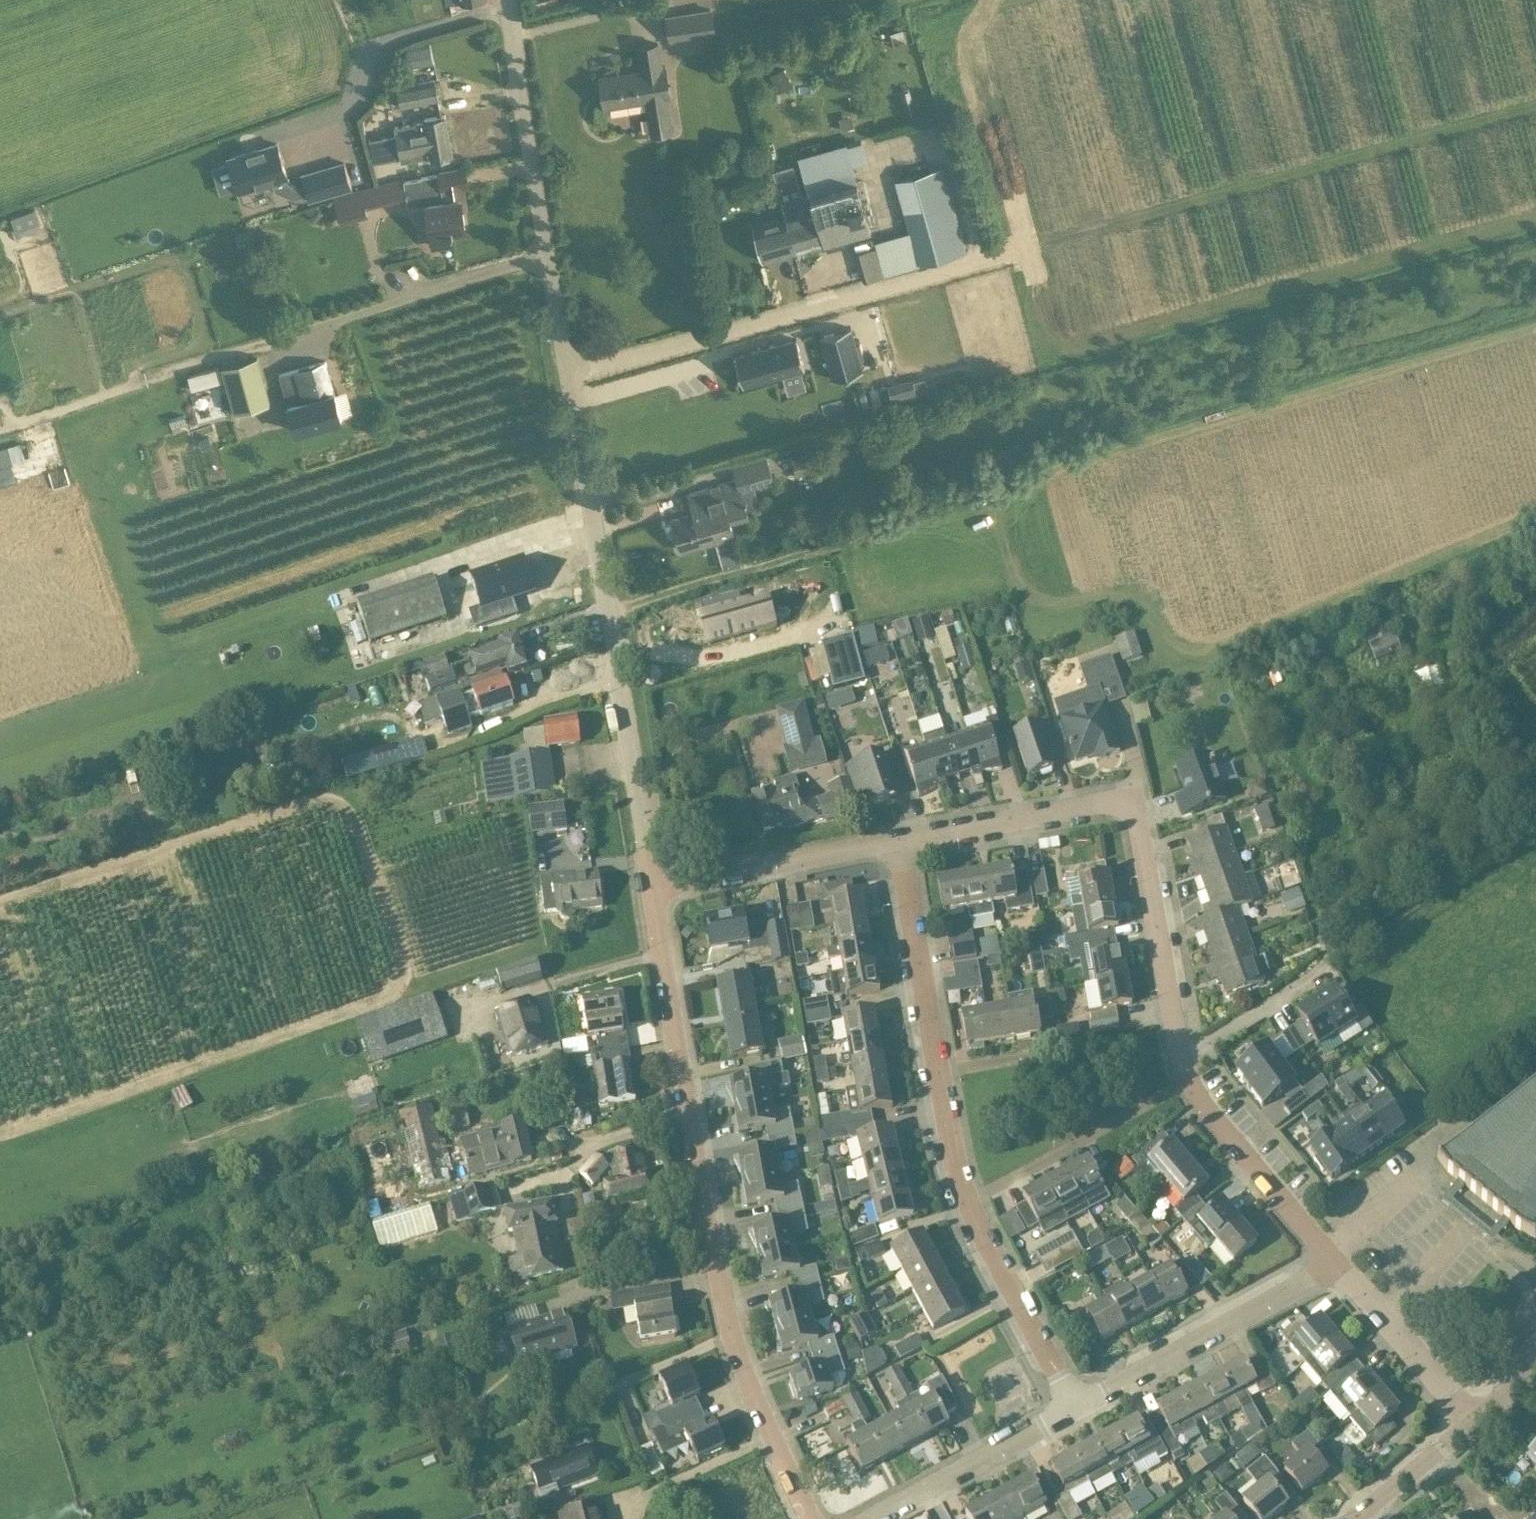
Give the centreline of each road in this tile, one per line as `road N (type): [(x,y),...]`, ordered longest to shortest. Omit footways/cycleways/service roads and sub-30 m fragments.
road 1 (residential): [(658,893),(508,0)]
road 2 (residential): [(810,1518),(732,1330),(658,893)]
road 3 (residential): [(1196,1098),(1173,1034),(1139,823),(1127,808),(1108,804),(899,847)]
road 4 (residential): [(966,1201),(899,847)]
road 5 (residential): [(1078,1411),(1339,1267)]
road 6 (residential): [(966,1201),(1196,1098)]
road 7 (residential): [(899,847),(658,893)]
road 8 (residential): [(1078,1411),(966,1201)]
road 9 (residential): [(873,1518),(1078,1411)]
road 10 (residential): [(1339,1267),(1196,1098)]
road 11 (residential): [(1473,1424),(1339,1267)]
road 12 (residential): [(1354,1518),(1473,1424)]

